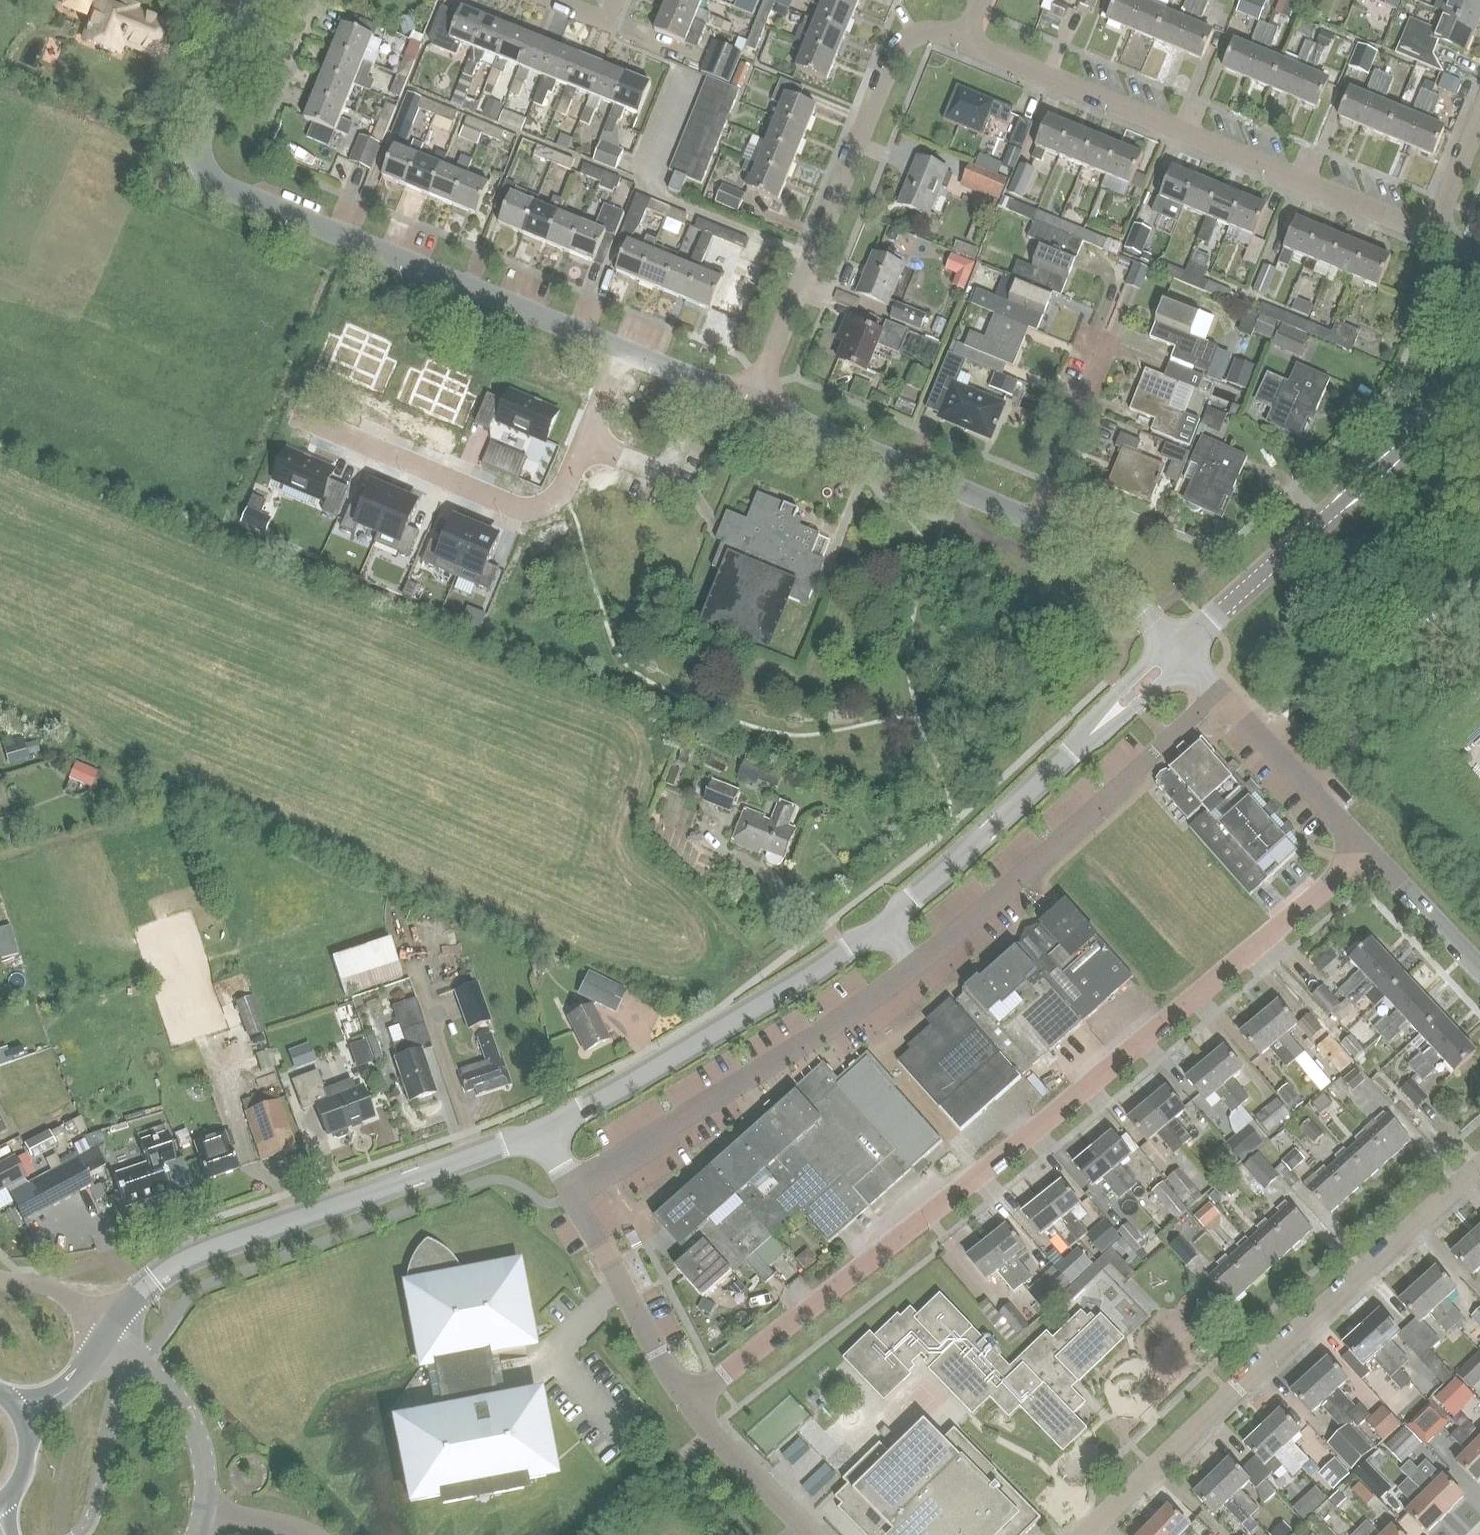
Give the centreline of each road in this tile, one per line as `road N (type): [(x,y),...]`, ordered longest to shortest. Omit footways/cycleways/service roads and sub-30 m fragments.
road 1 (residential): [(689,1403),(1372,849)]
road 2 (residential): [(624,349),(218,185),(201,162),(205,133),(256,14)]
road 3 (residential): [(1092,1534),(1479,1170)]
road 4 (residential): [(1432,232),(966,42)]
road 5 (tertiary): [(110,1332),(157,1276),(193,1255),(542,1132)]
road 6 (residential): [(754,406),(896,56),(914,38),(939,33),(966,42)]
road 7 (residential): [(624,349),(559,497),(527,511),(294,414)]
road 8 (unclassified): [(916,970),(609,1163),(573,1195)]
road 9 (unclassified): [(1220,694),(916,970)]
road 10 (tertiary): [(880,929),(1179,650)]
road 11 (tertiary): [(1179,650),(1479,377)]
road 12 (tertiary): [(542,1132),(880,929)]
road 13 (residential): [(1037,523),(754,406)]
road 14 (residential): [(689,1403),(573,1195)]
road 15 (unclassified): [(1372,849),(1220,694)]
road 16 (unclassified): [(205,1514),(197,1439),(162,1386),(110,1332)]
road 17 (residential): [(1037,523),(1108,341)]
road 18 (residential): [(1179,650),(1075,545),(1037,523)]
road 19 (residential): [(812,1534),(689,1403)]
road 20 (unclassified): [(1479,967),(1372,849)]
road 21 (residential): [(754,406),(624,349)]
road 22 (residential): [(1432,232),(1479,115)]
road 23 (unclassified): [(110,1332),(59,1290),(0,1280)]
road 24 (tertiary): [(21,1414),(67,1387),(110,1332)]

